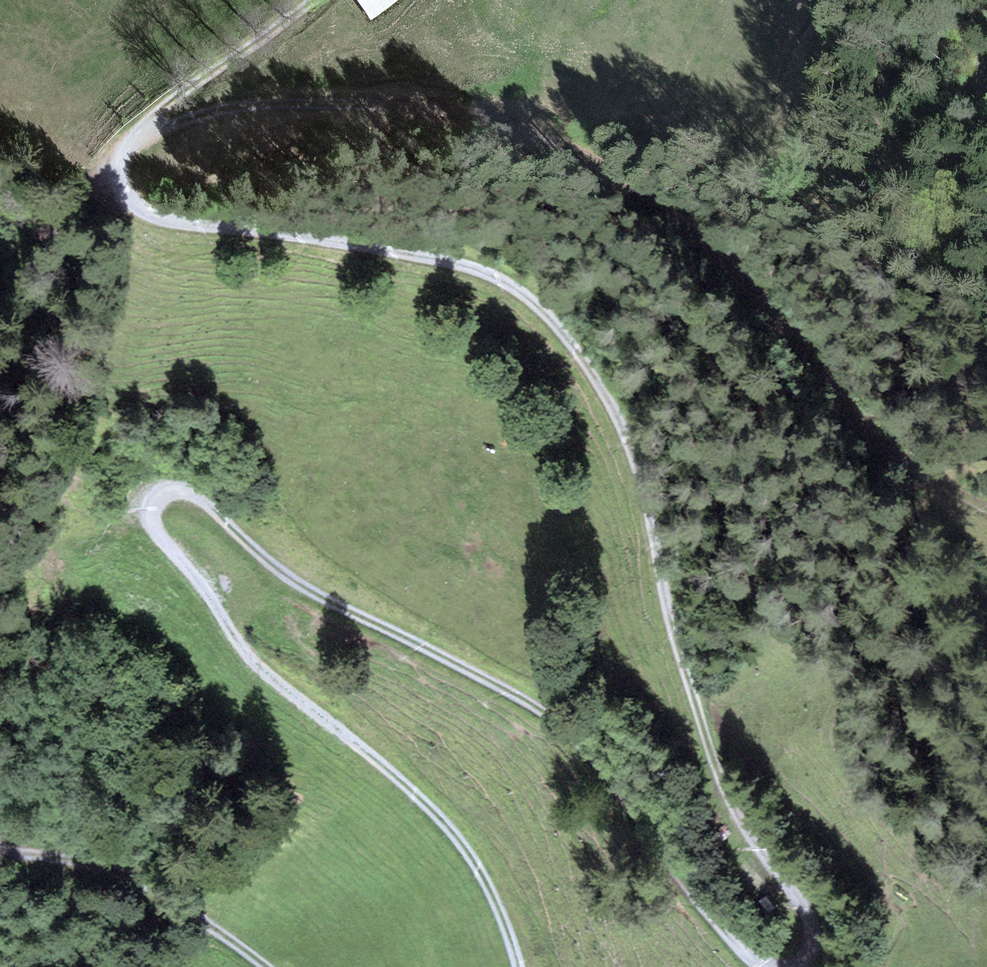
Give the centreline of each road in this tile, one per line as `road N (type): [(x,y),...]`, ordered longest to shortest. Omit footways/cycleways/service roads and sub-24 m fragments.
road 1 (track): [(798,966),(807,964),(817,937),(814,916),(759,849),(712,729),(667,596),(642,453),(557,326),(513,286),(443,263),(158,218),(123,194),(118,166),(130,136),(311,0)]
road 2 (track): [(525,966),(511,925),(406,791),(151,535),(153,508),(170,502),(207,518),(336,608),(557,712),(596,747),(705,911),(767,966)]
road 3 (track): [(130,136),(243,105),(356,99),(468,113),(566,148),(651,200),(747,290),(878,449),(986,509)]
road 4 (track): [(0,853),(111,869),(251,966)]

